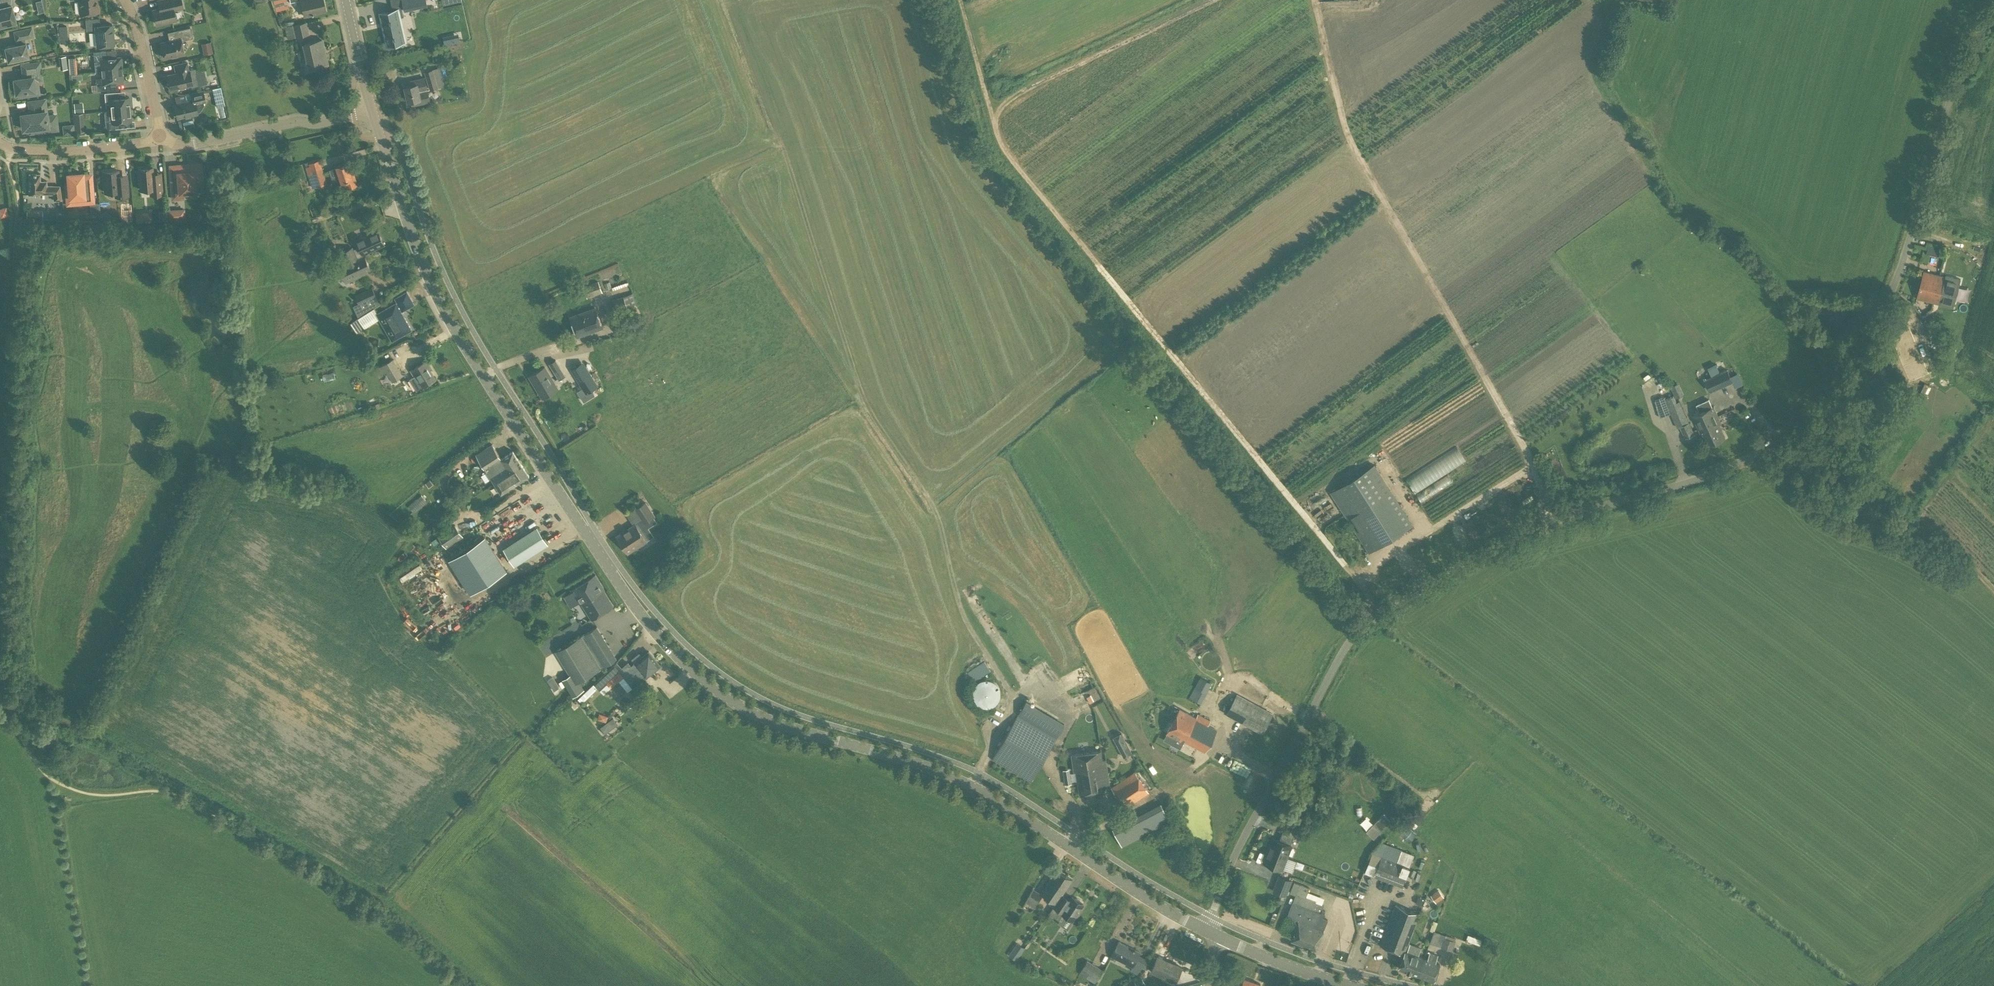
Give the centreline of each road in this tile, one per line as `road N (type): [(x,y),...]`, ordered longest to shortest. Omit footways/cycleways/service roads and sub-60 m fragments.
road 1 (unclassified): [(1214,934),(1212,917),(1232,858),(1361,629),(1531,527),(1738,463),(1783,432),(1868,334),(1901,265),(1956,81),(1993,9)]
road 2 (secondary): [(390,166),(419,252),(469,353),(630,600),(685,664),(761,713),(972,784),(1214,934)]
road 3 (track): [(1315,0),(1355,150),(1557,518)]
road 4 (track): [(1219,0),(989,114),(958,0)]
road 5 (residential): [(371,111),(193,146),(161,138)]
road 6 (residential): [(161,138),(80,150),(0,142)]
road 7 (secondary): [(1214,934),(1351,985)]
road 8 (residential): [(161,138),(141,41),(123,0)]

